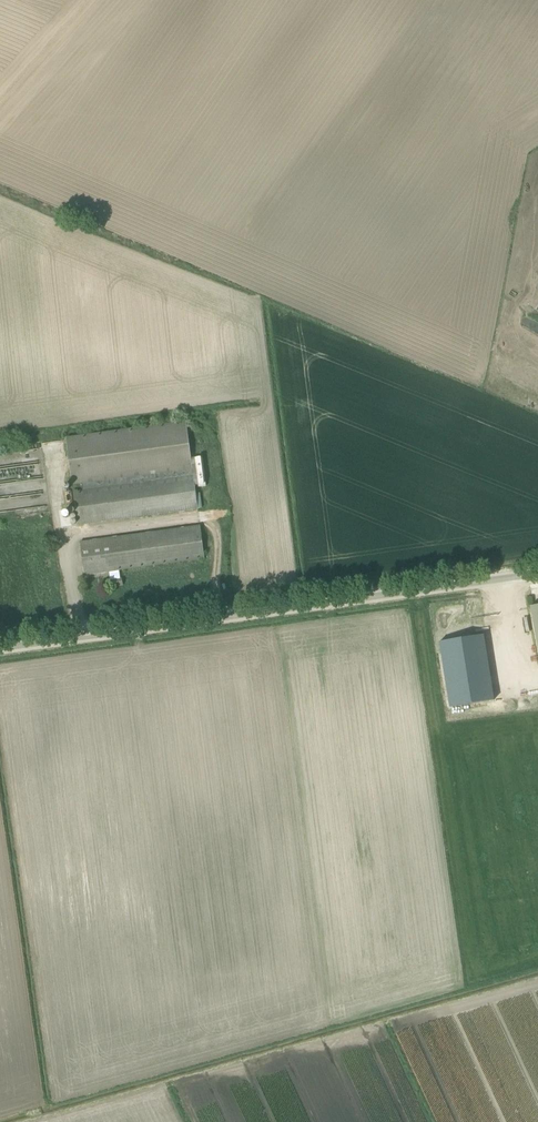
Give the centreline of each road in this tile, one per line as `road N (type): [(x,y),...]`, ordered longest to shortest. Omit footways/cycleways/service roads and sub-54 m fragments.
road 1 (unclassified): [(0,651),(537,575)]

